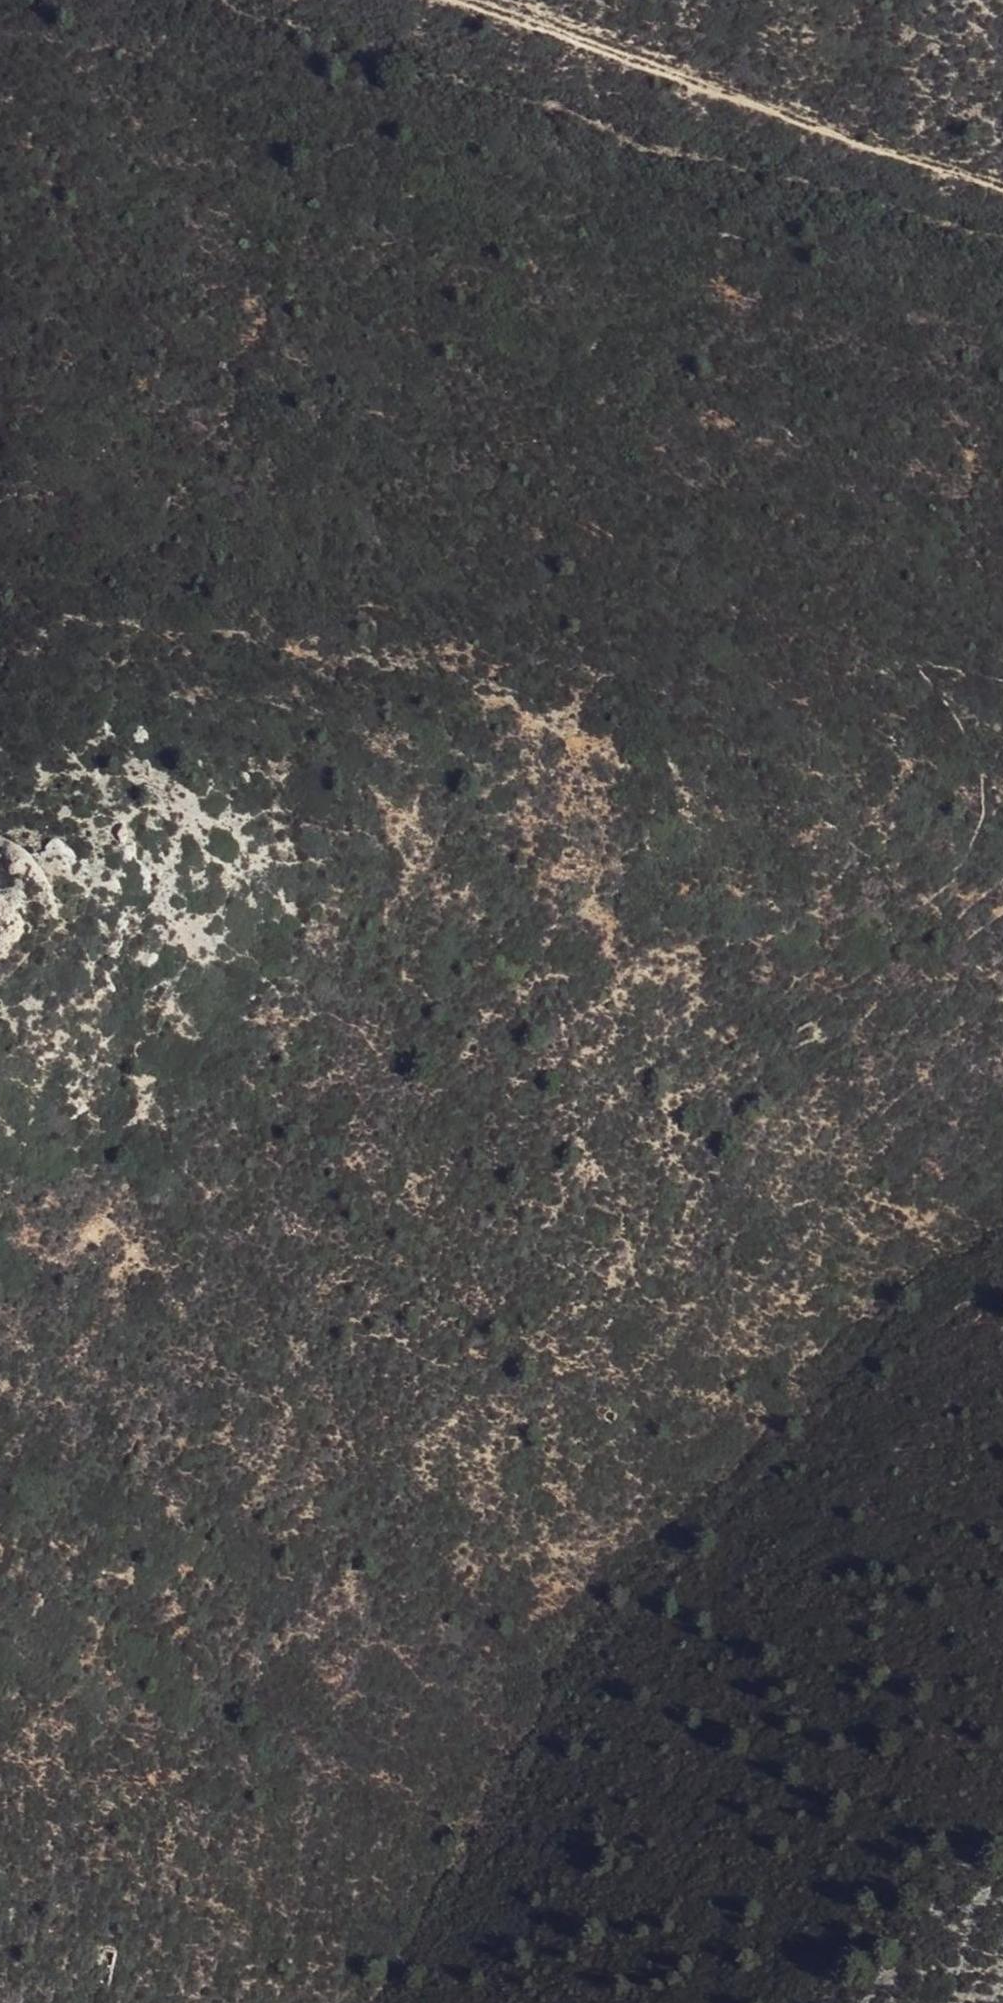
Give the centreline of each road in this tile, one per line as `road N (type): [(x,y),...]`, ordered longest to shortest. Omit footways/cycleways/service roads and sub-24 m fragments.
road 1 (track): [(447,0),(1002,193)]

